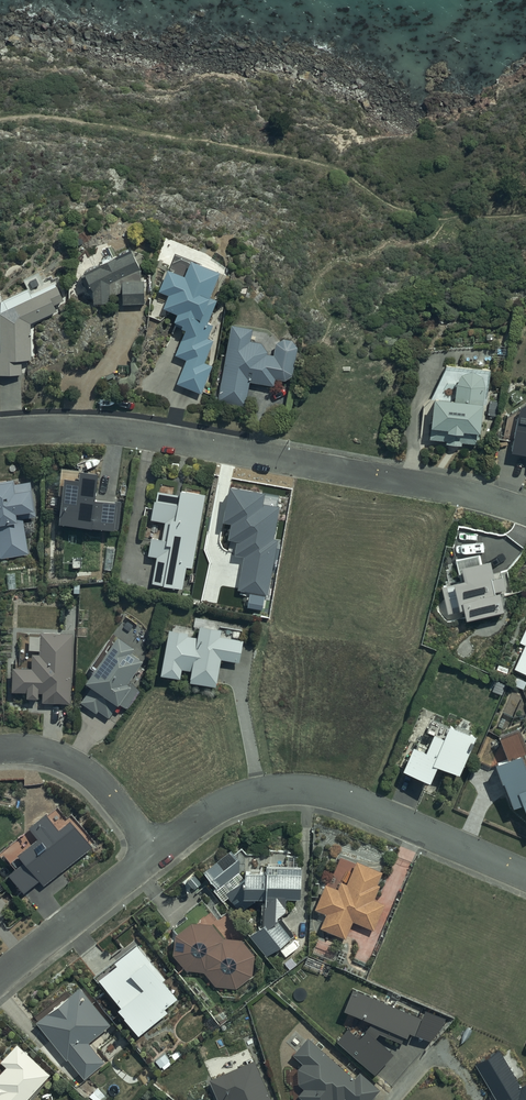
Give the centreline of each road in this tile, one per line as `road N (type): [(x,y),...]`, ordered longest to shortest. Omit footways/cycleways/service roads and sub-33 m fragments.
road 1 (residential): [(525,510),(177,439),(0,432)]
road 2 (residential): [(525,874),(347,797),(295,787),(220,807),(158,854)]
road 3 (residential): [(0,749),(29,748),(76,764),(158,854)]
road 4 (residential): [(158,854),(0,977)]

